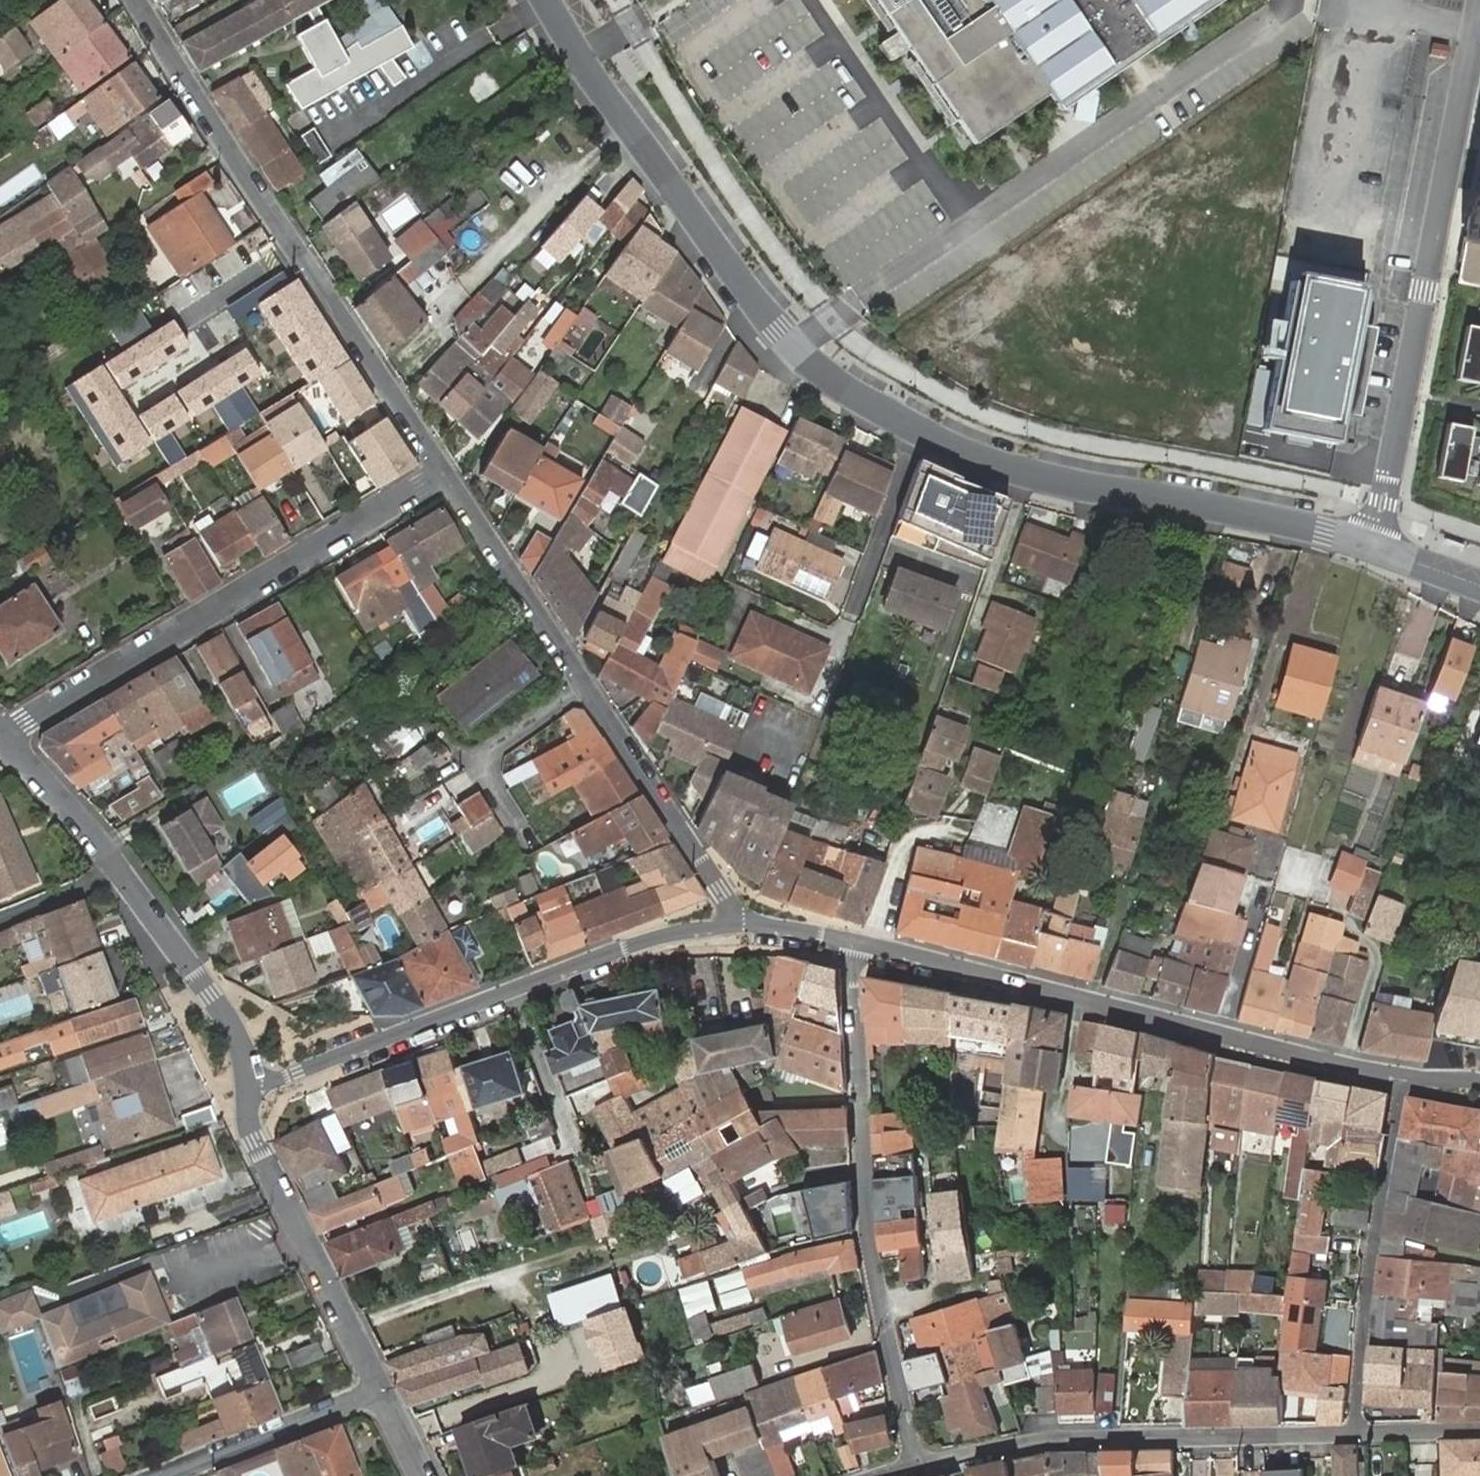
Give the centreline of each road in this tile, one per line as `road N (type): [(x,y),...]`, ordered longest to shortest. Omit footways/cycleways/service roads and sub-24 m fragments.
road 1 (residential): [(1370,546),(1027,473),(923,432),(846,388),(797,350),(742,286),(543,0)]
road 2 (residential): [(442,471),(138,0)]
road 3 (residential): [(1402,1076),(866,945)]
road 4 (residential): [(730,925),(699,855),(442,471)]
road 5 (residential): [(866,945),(853,975),(866,1242),(920,1467)]
road 6 (residential): [(1475,31),(1370,546)]
road 7 (residential): [(0,739),(442,471)]
road 8 (residential): [(730,925),(657,936),(295,1073),(249,1077)]
road 9 (residential): [(920,1467),(1093,1438),(1354,1434)]
road 10 (residential): [(249,1077),(228,1017),(100,847),(0,739)]
road 11 (residential): [(1402,1076),(1369,1262),(1354,1434)]
road 12 (residential): [(378,1388),(247,1118),(249,1077)]
road 13 (residential): [(157,1475),(378,1388)]
road 14 (track): [(866,945),(906,838),(951,832)]
road 15 (residential): [(866,945),(730,925)]
road 16 (residential): [(1354,1434),(1479,1429)]

